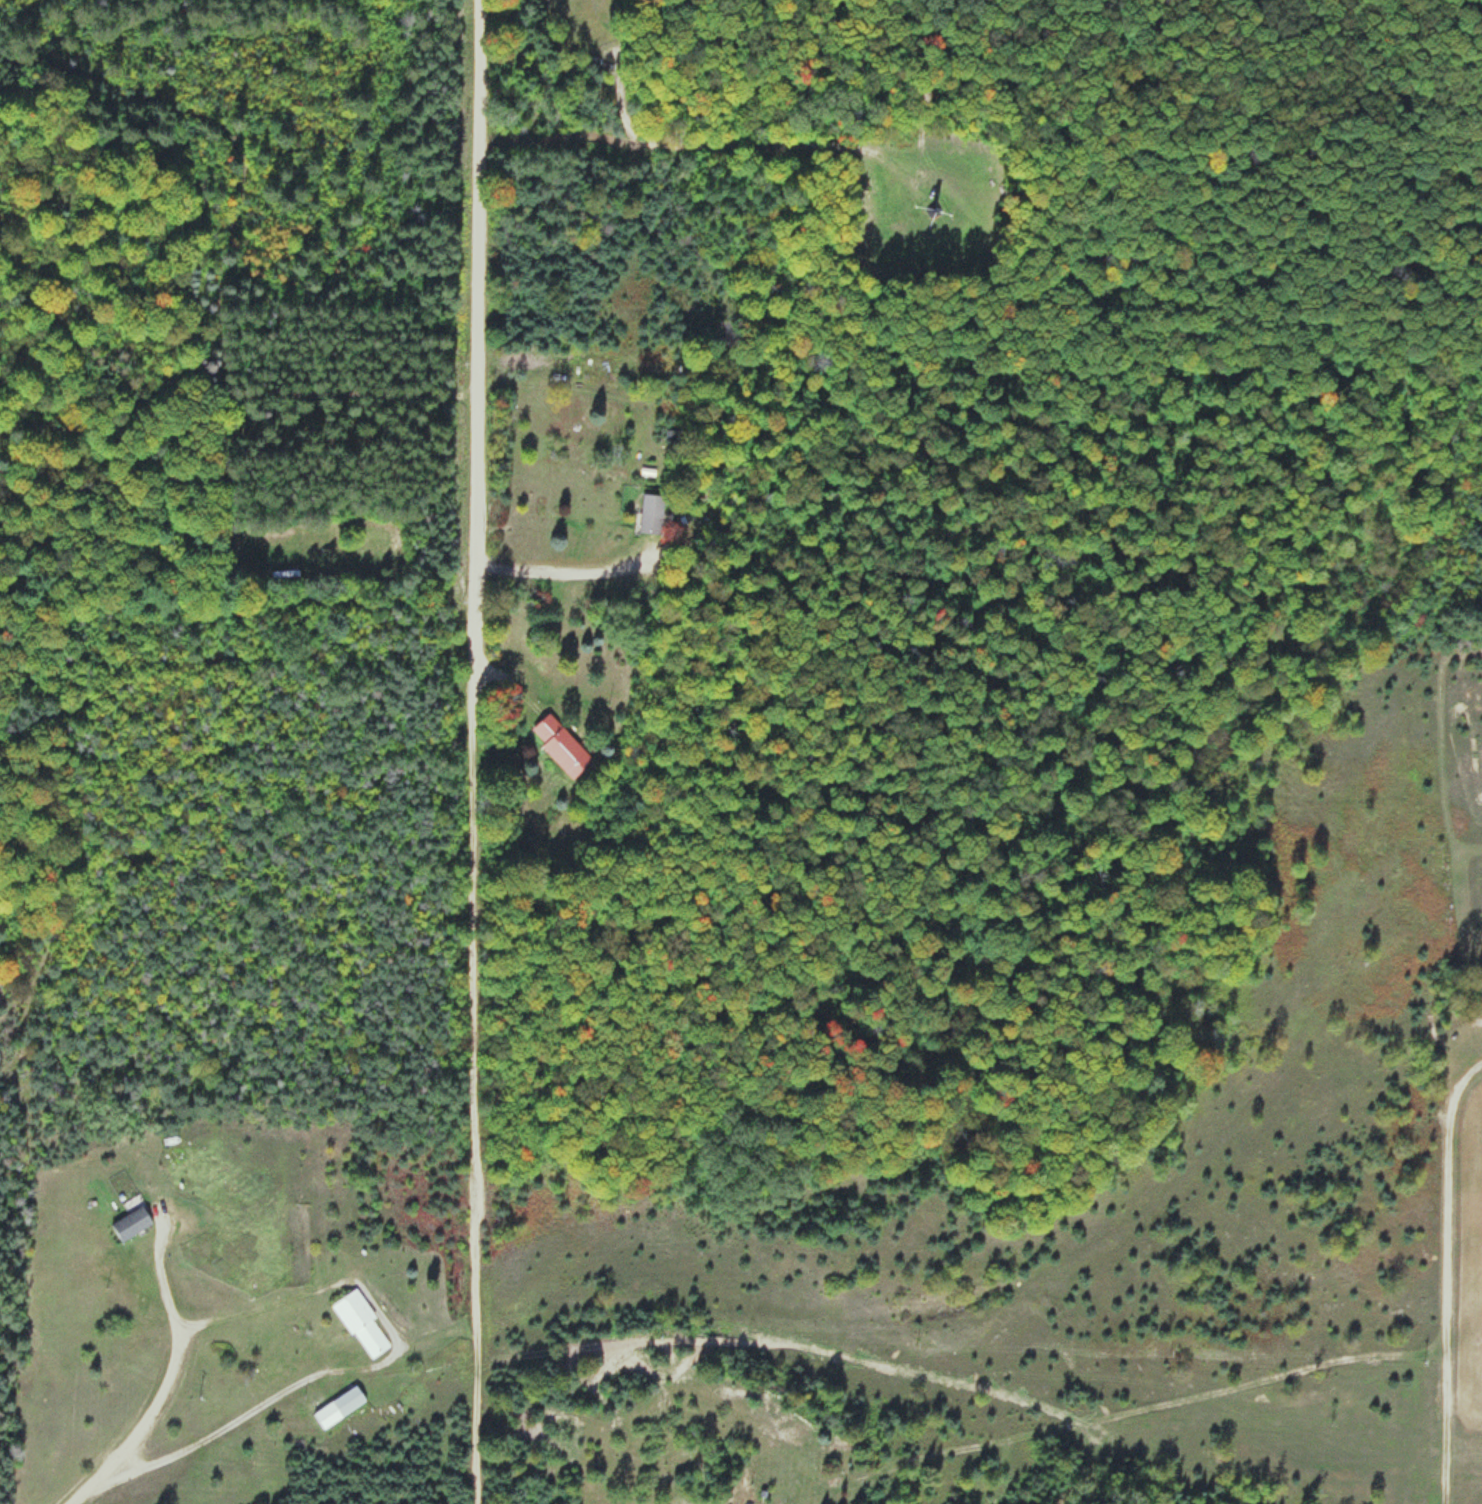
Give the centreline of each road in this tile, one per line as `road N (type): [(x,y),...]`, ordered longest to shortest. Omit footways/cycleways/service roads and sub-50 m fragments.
road 1 (residential): [(476,1503),(481,0)]

